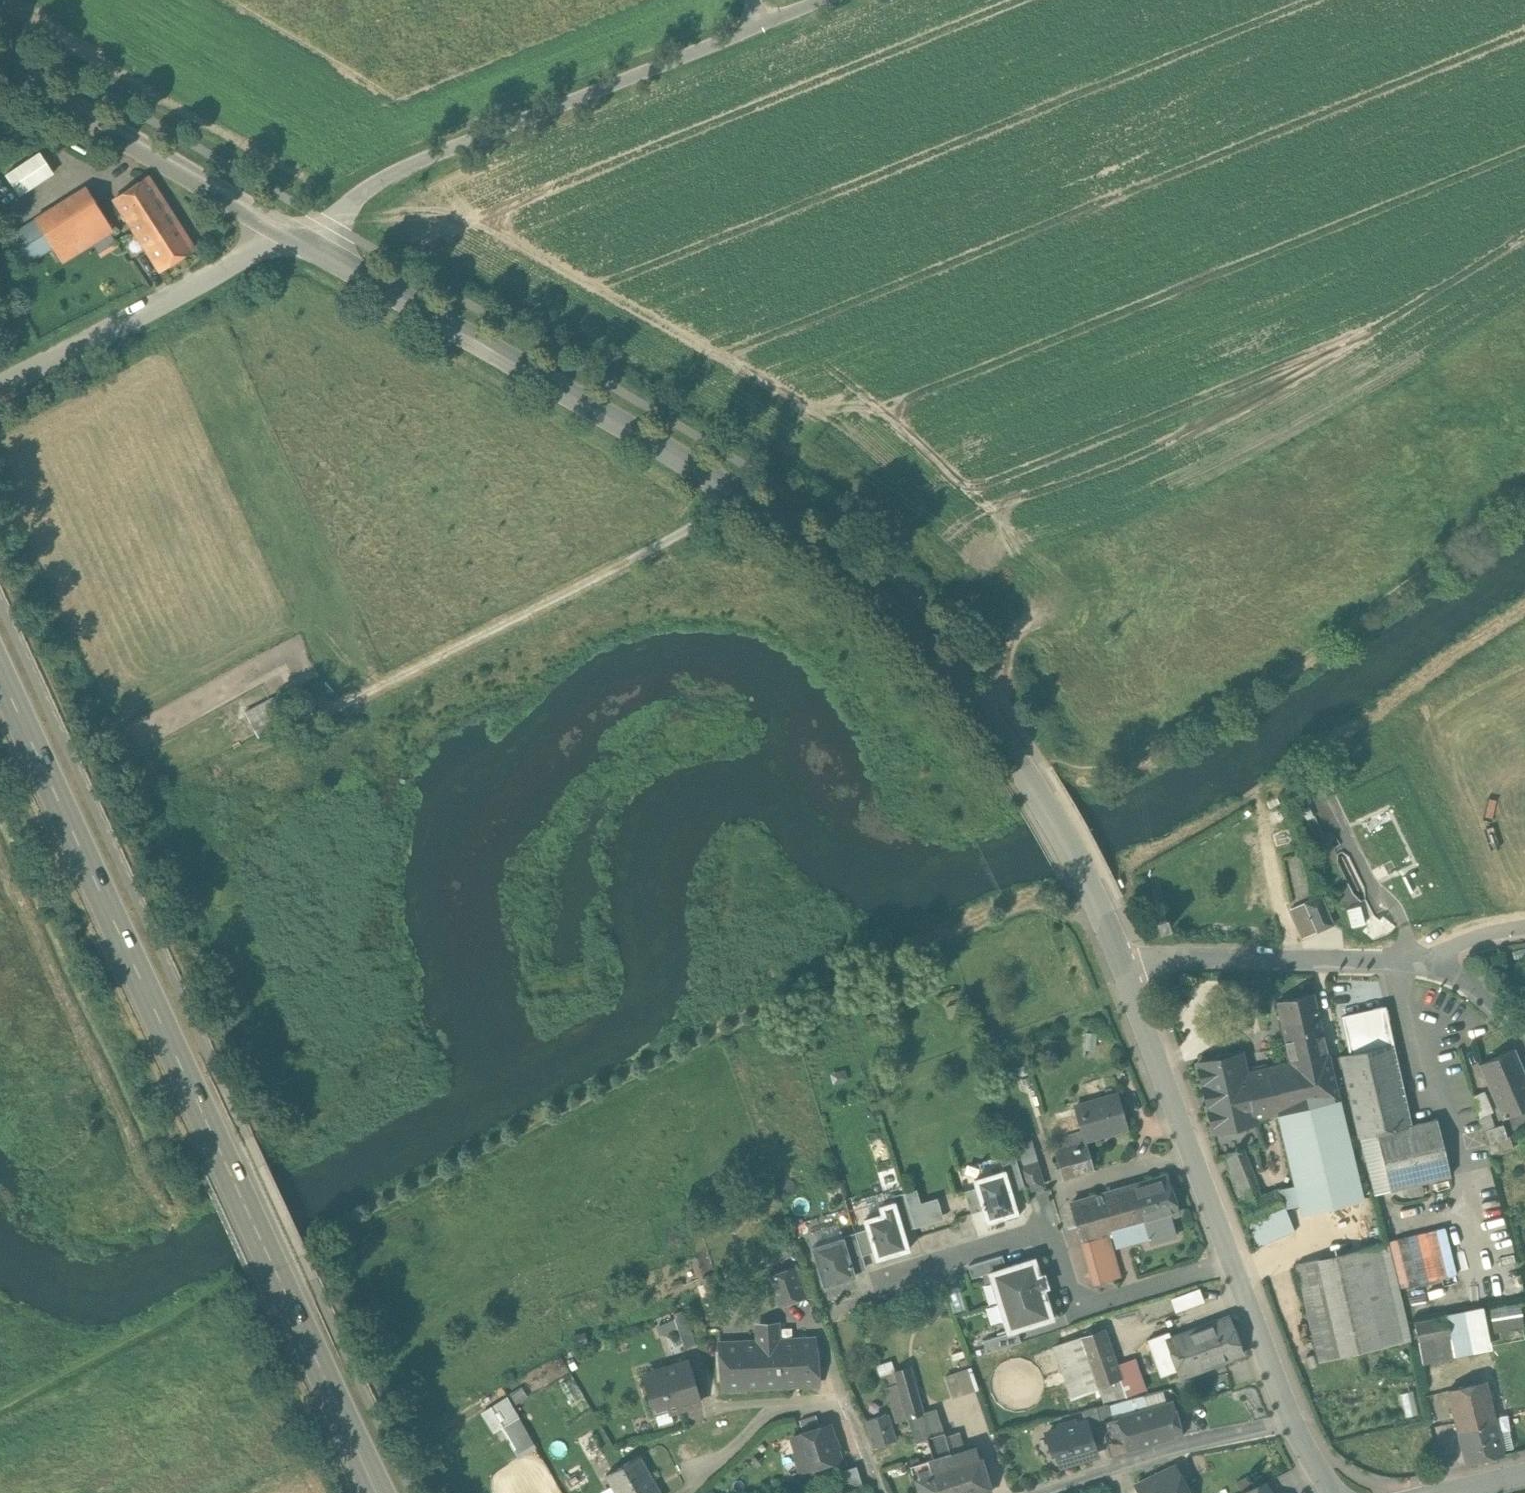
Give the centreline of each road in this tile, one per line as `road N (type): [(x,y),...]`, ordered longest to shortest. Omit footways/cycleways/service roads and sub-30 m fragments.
road 1 (unclassified): [(287,232),(387,278),(740,486),(857,575),(941,660),(1003,739),(1095,902),(1117,957)]
road 2 (primary): [(379,1492),(0,670)]
road 3 (unclassified): [(287,232),(410,167),(764,23)]
road 4 (residential): [(1235,1260),(1075,1311),(1047,1222),(880,1274)]
road 5 (unclassified): [(0,60),(287,232)]
road 6 (unclassified): [(287,232),(0,388)]
road 7 (unclassified): [(1117,957),(1235,1260)]
road 8 (residential): [(1427,949),(1117,957)]
road 9 (residential): [(1035,1492),(1204,1441),(1298,1429)]
road 10 (unclassified): [(1235,1260),(1298,1429)]
road 11 (residential): [(882,1492),(850,1410),(771,1414)]
road 12 (residential): [(1524,1046),(1427,949)]

